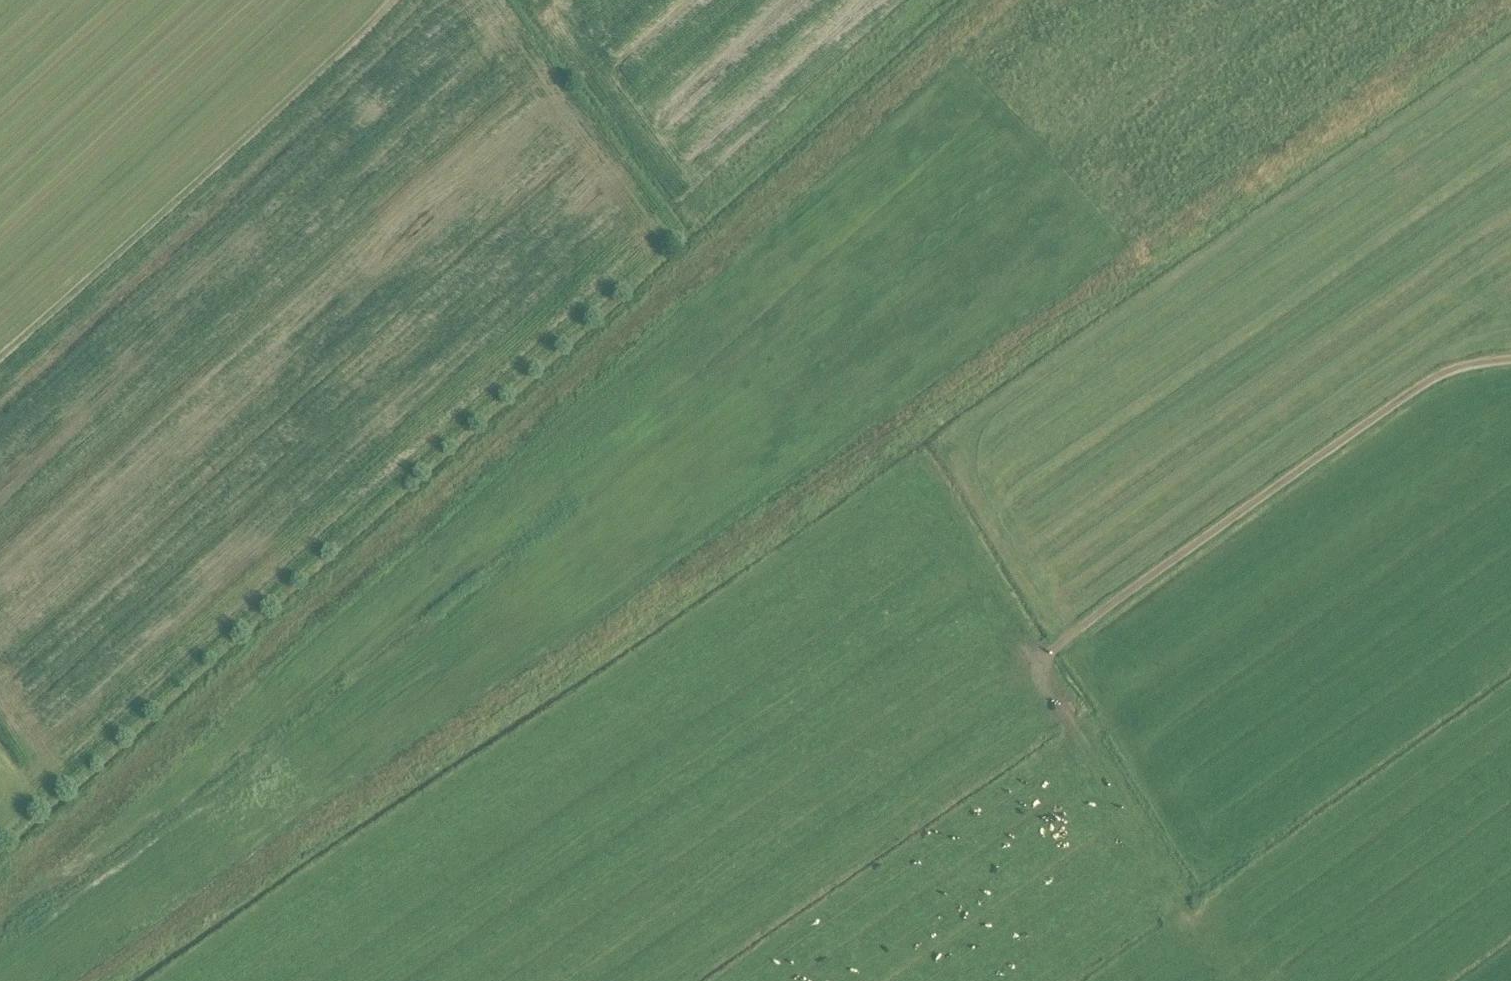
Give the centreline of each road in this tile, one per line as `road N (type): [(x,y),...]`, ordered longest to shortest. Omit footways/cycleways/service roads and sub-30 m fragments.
road 1 (track): [(0,357),(397,0)]

